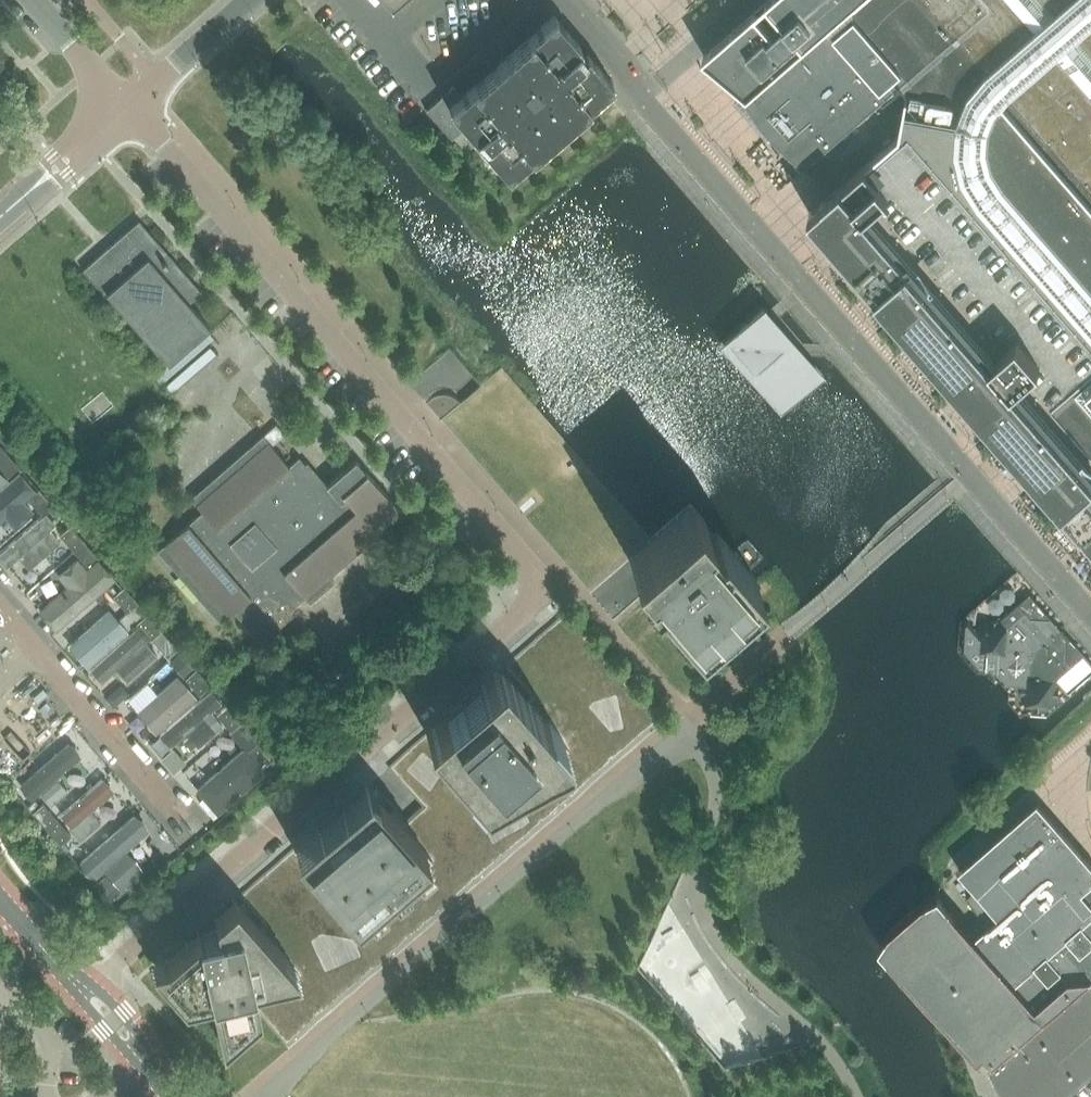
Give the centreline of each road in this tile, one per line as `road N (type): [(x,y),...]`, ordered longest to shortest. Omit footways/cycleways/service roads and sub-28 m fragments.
road 1 (residential): [(82,992),(552,589),(126,106)]
road 2 (residential): [(570,0),(699,170),(1090,620)]
road 3 (residential): [(38,650),(173,807)]
road 4 (tertiary): [(0,216),(126,106)]
road 5 (residential): [(0,965),(49,1021),(51,1096)]
road 6 (tertiary): [(31,0),(126,106)]
road 7 (unclassified): [(82,992),(0,898)]

